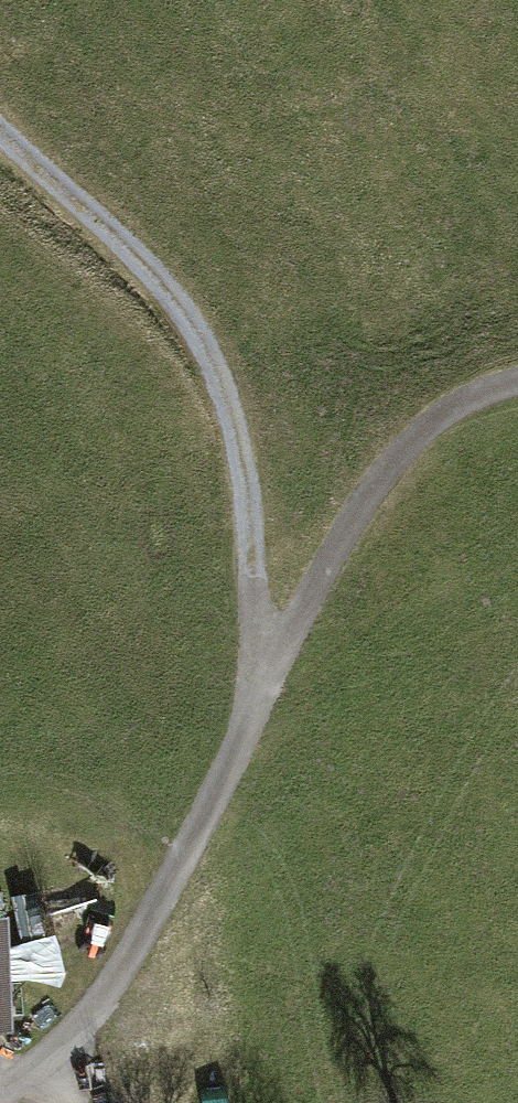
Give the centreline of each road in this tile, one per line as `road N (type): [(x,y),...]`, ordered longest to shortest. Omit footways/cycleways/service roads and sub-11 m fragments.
road 1 (track): [(0,1097),(55,1068),(88,1028),(181,868),(353,516),(432,420),(517,382)]
road 2 (track): [(258,703),(254,582),(233,428),(192,341),(111,241),(0,142)]

